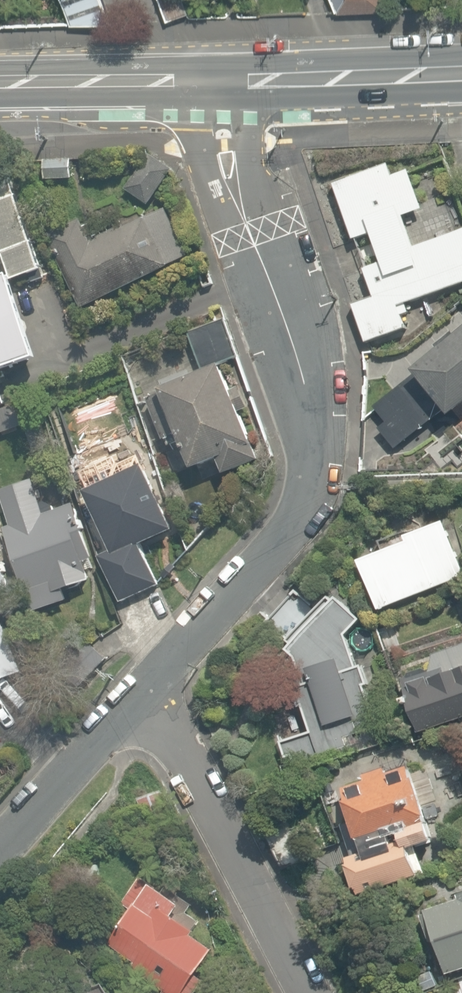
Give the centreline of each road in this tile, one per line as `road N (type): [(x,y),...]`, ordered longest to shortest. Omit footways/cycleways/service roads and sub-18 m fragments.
road 1 (residential): [(215,82),(227,158),(305,383),(311,469),(299,497),(139,697)]
road 2 (residential): [(139,697),(232,844),(310,992)]
road 3 (secondary): [(461,73),(215,82)]
road 4 (secondary): [(215,82),(0,83)]
road 5 (residential): [(139,697),(0,846)]

